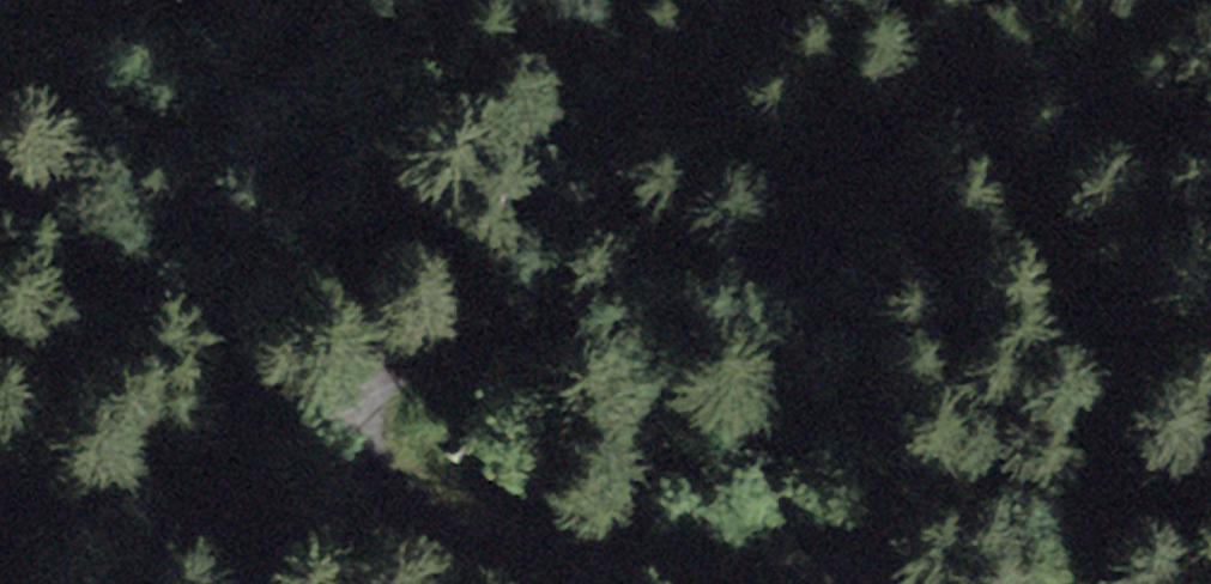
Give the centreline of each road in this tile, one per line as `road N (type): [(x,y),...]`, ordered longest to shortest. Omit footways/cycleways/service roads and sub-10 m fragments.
road 1 (track): [(327,417),(689,315),(843,233),(964,117),(1196,0)]
road 2 (track): [(709,583),(416,518),(327,417)]
road 3 (track): [(327,417),(204,429),(108,471),(0,536)]
road 4 (track): [(133,583),(327,417)]

